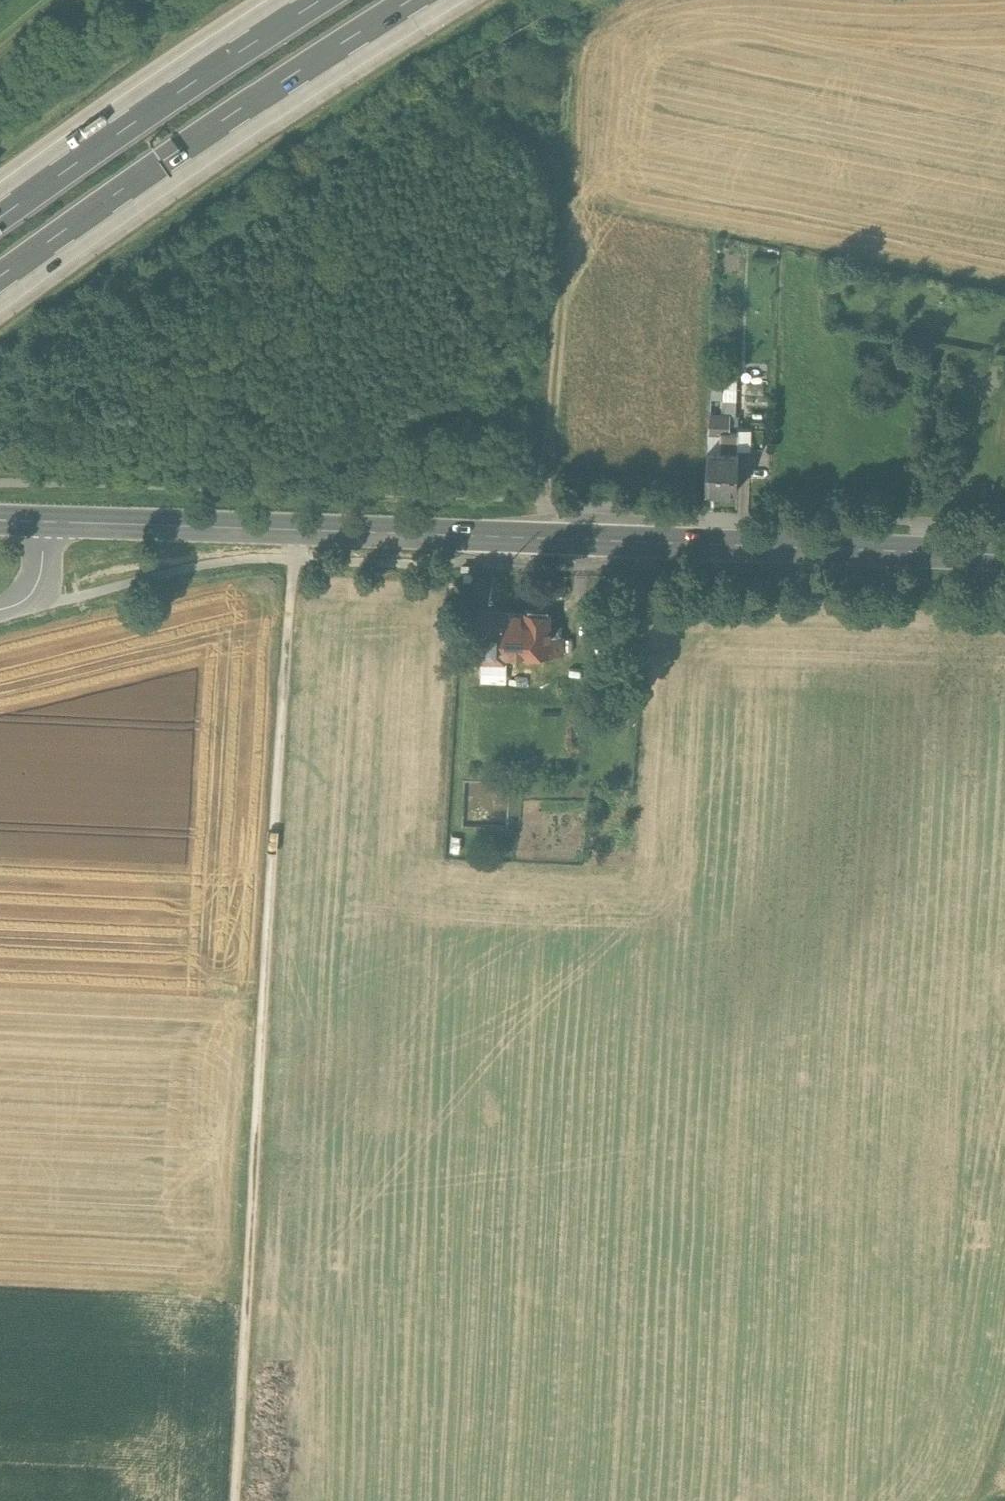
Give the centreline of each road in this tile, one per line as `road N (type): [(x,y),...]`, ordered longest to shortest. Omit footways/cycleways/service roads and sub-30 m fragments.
road 1 (track): [(232,1500),(293,531)]
road 2 (secondary): [(45,522),(1004,556)]
road 3 (motorway): [(0,297),(121,208),(441,0)]
road 4 (track): [(539,540),(561,51)]
road 5 (motorway): [(299,0),(0,205)]

